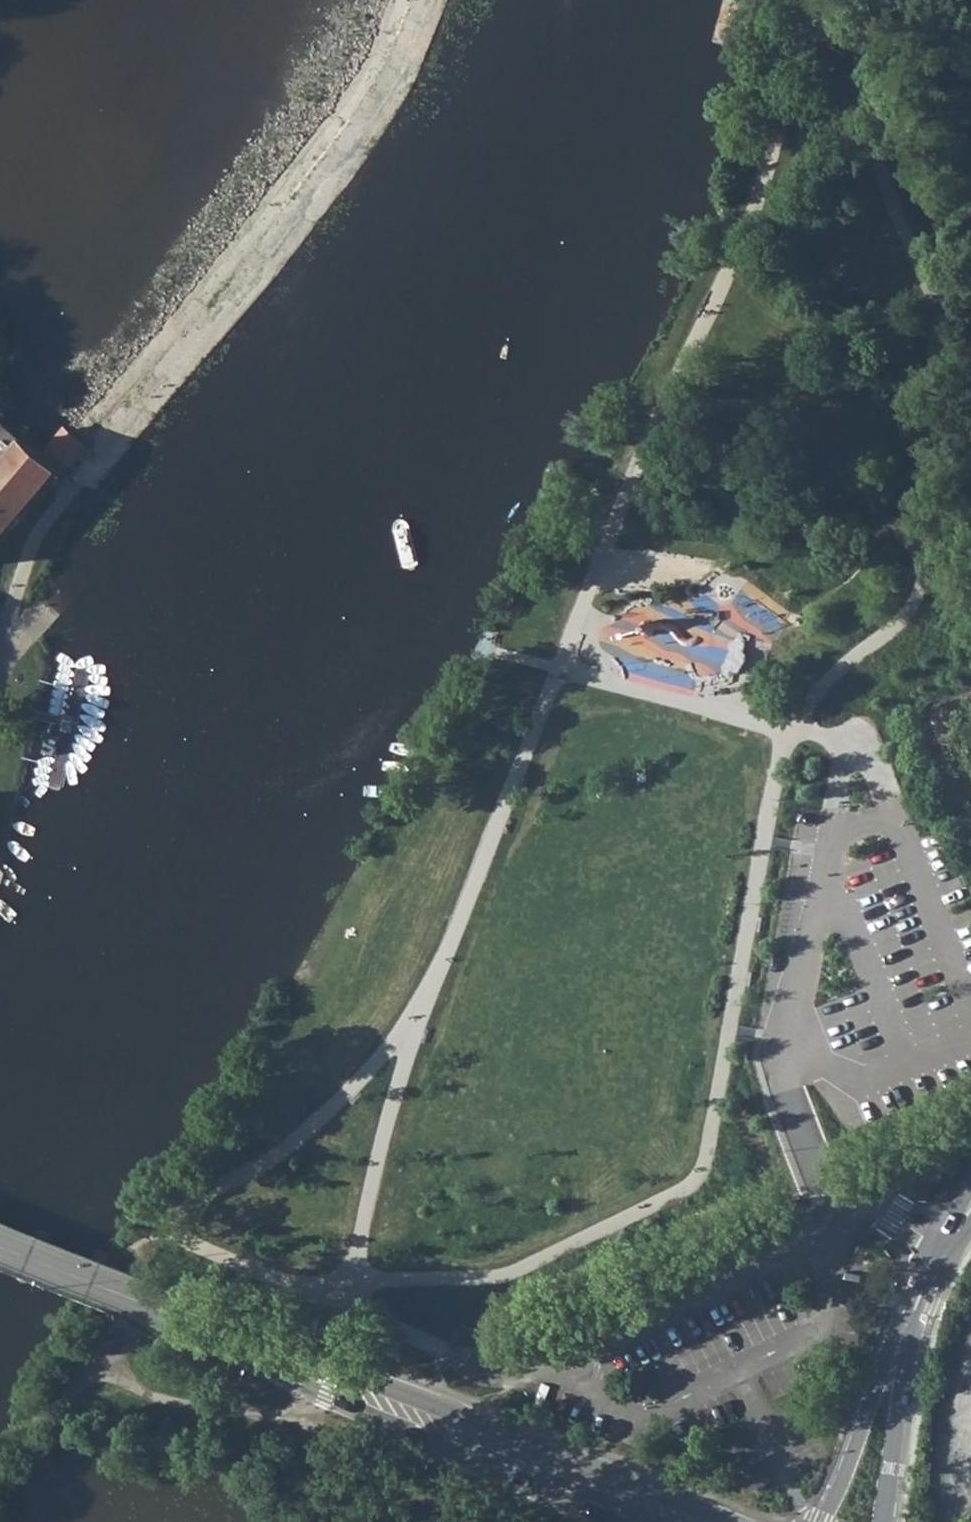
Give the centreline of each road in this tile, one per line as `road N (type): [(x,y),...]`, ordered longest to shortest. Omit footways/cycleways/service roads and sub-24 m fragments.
road 1 (secondary): [(0,1241),(672,1521)]
road 2 (tertiary): [(908,1327),(882,1365),(840,1483),(815,1521)]
road 3 (tertiary): [(888,1521),(908,1327)]
road 4 (tertiary): [(970,1204),(908,1327)]

